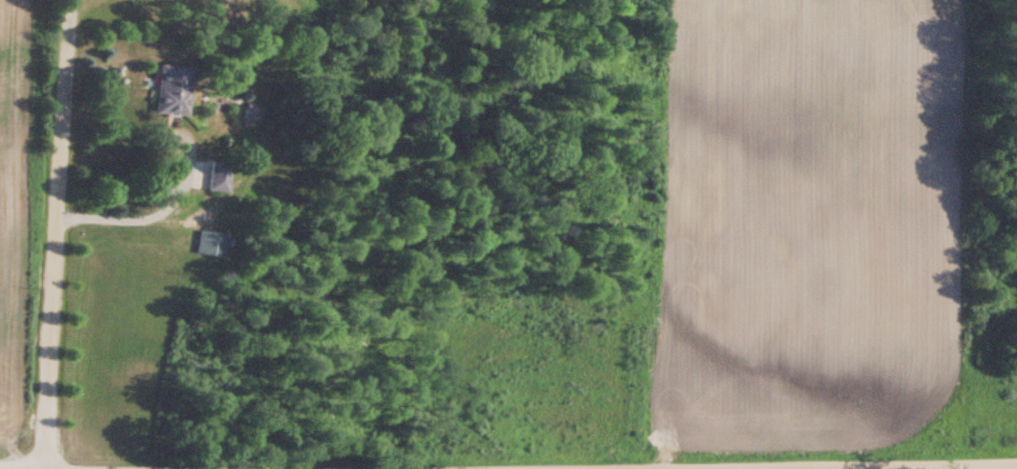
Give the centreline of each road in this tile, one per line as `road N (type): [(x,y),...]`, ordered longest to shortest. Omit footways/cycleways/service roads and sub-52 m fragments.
road 1 (track): [(39,468),(59,0)]
road 2 (residential): [(1016,461),(650,468)]
road 3 (track): [(50,214),(128,218),(156,210),(174,185),(177,160)]

